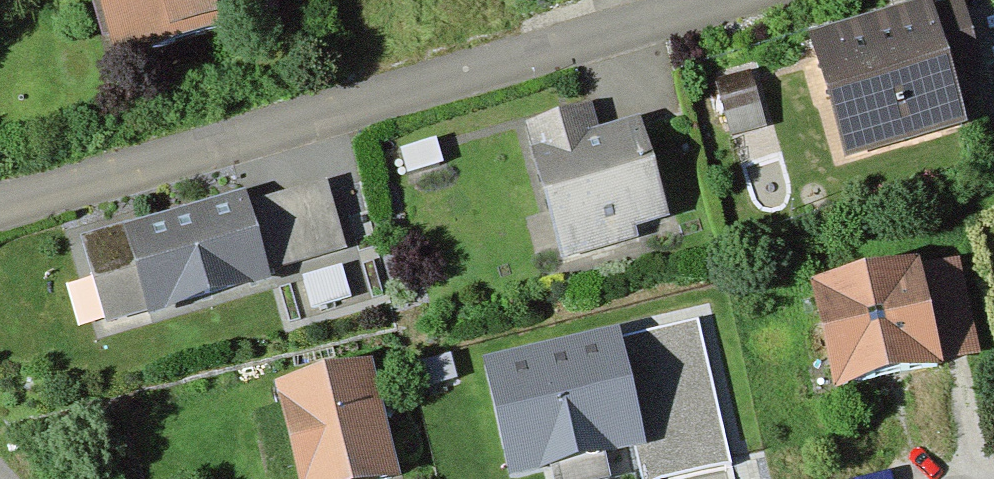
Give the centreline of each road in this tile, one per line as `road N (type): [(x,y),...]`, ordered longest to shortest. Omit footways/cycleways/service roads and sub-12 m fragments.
road 1 (residential): [(701,0),(0,205)]

